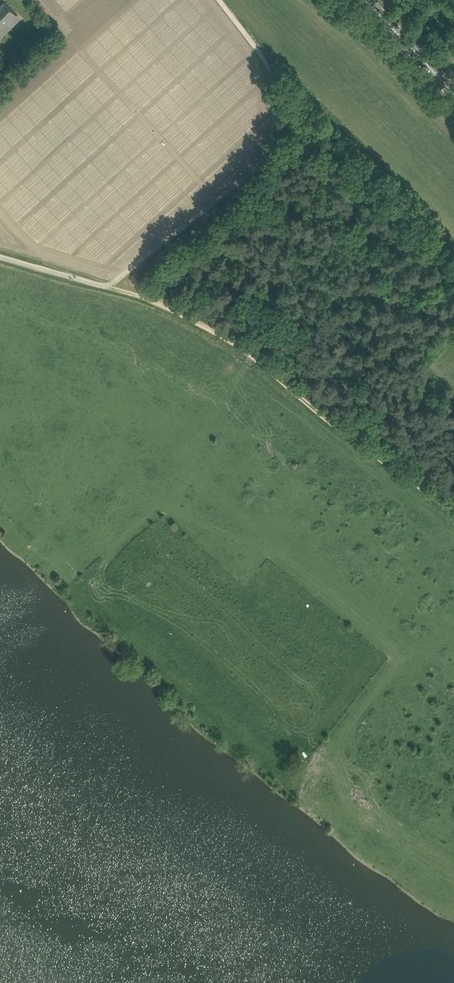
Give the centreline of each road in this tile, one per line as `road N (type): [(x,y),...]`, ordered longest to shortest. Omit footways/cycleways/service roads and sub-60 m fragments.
road 1 (track): [(112,287),(198,320),(255,358),(453,511)]
road 2 (primary): [(453,92),(367,0)]

